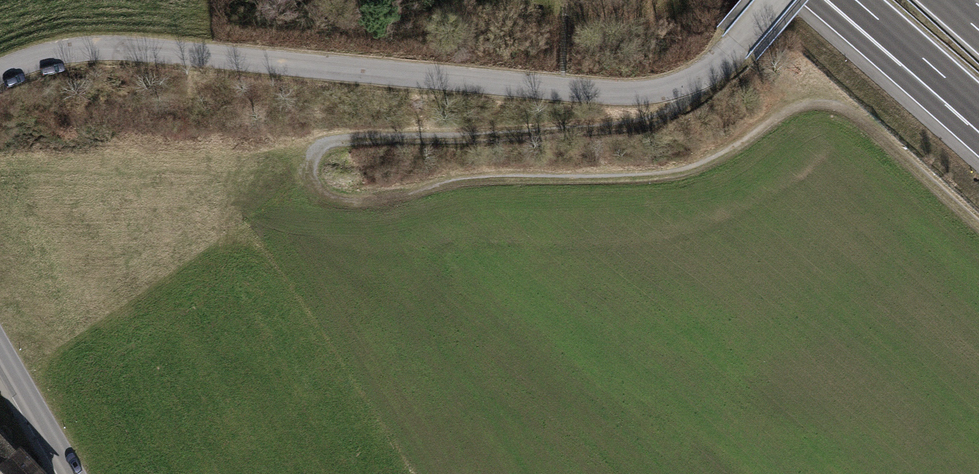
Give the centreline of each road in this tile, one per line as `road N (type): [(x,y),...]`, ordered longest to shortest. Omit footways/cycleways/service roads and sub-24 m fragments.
road 1 (track): [(812,102),(717,158),(655,177),(449,180),(349,202),(324,199),(309,177),(315,155),(339,143),(650,123),(687,102),(691,84)]
road 2 (unclassified): [(784,0),(744,46),(691,84),(625,90),(97,47),(0,72)]
road 3 (track): [(978,225),(841,107),(812,102)]
road 4 (secondary): [(0,353),(69,473)]
road 5 (motorway): [(836,0),(940,72)]

